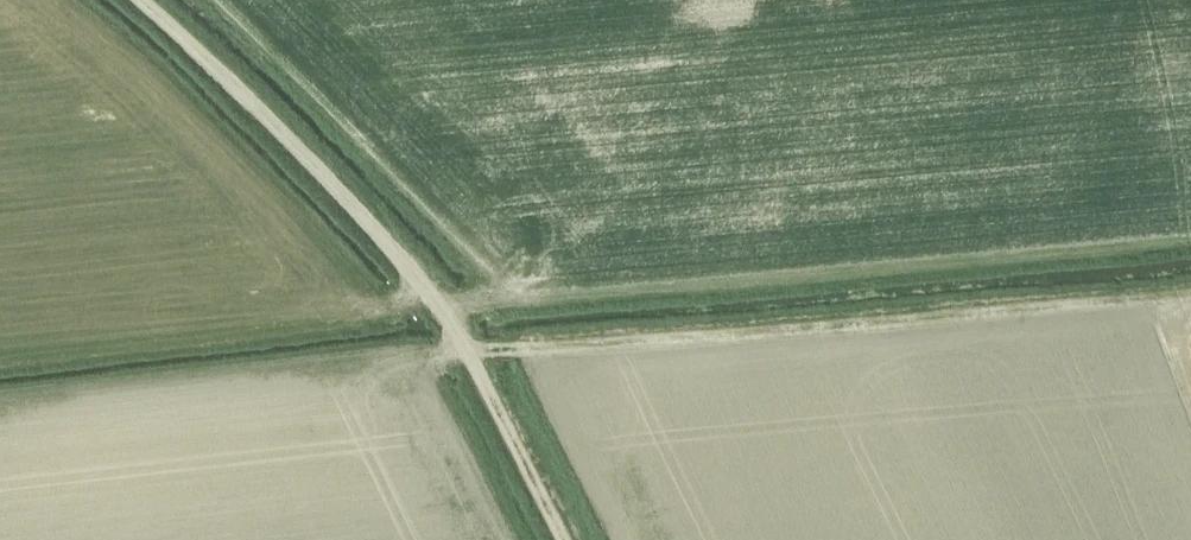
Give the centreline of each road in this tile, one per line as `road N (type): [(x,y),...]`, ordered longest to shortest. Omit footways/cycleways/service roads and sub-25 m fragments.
road 1 (track): [(134,0),(385,239),(482,376),(562,539)]

